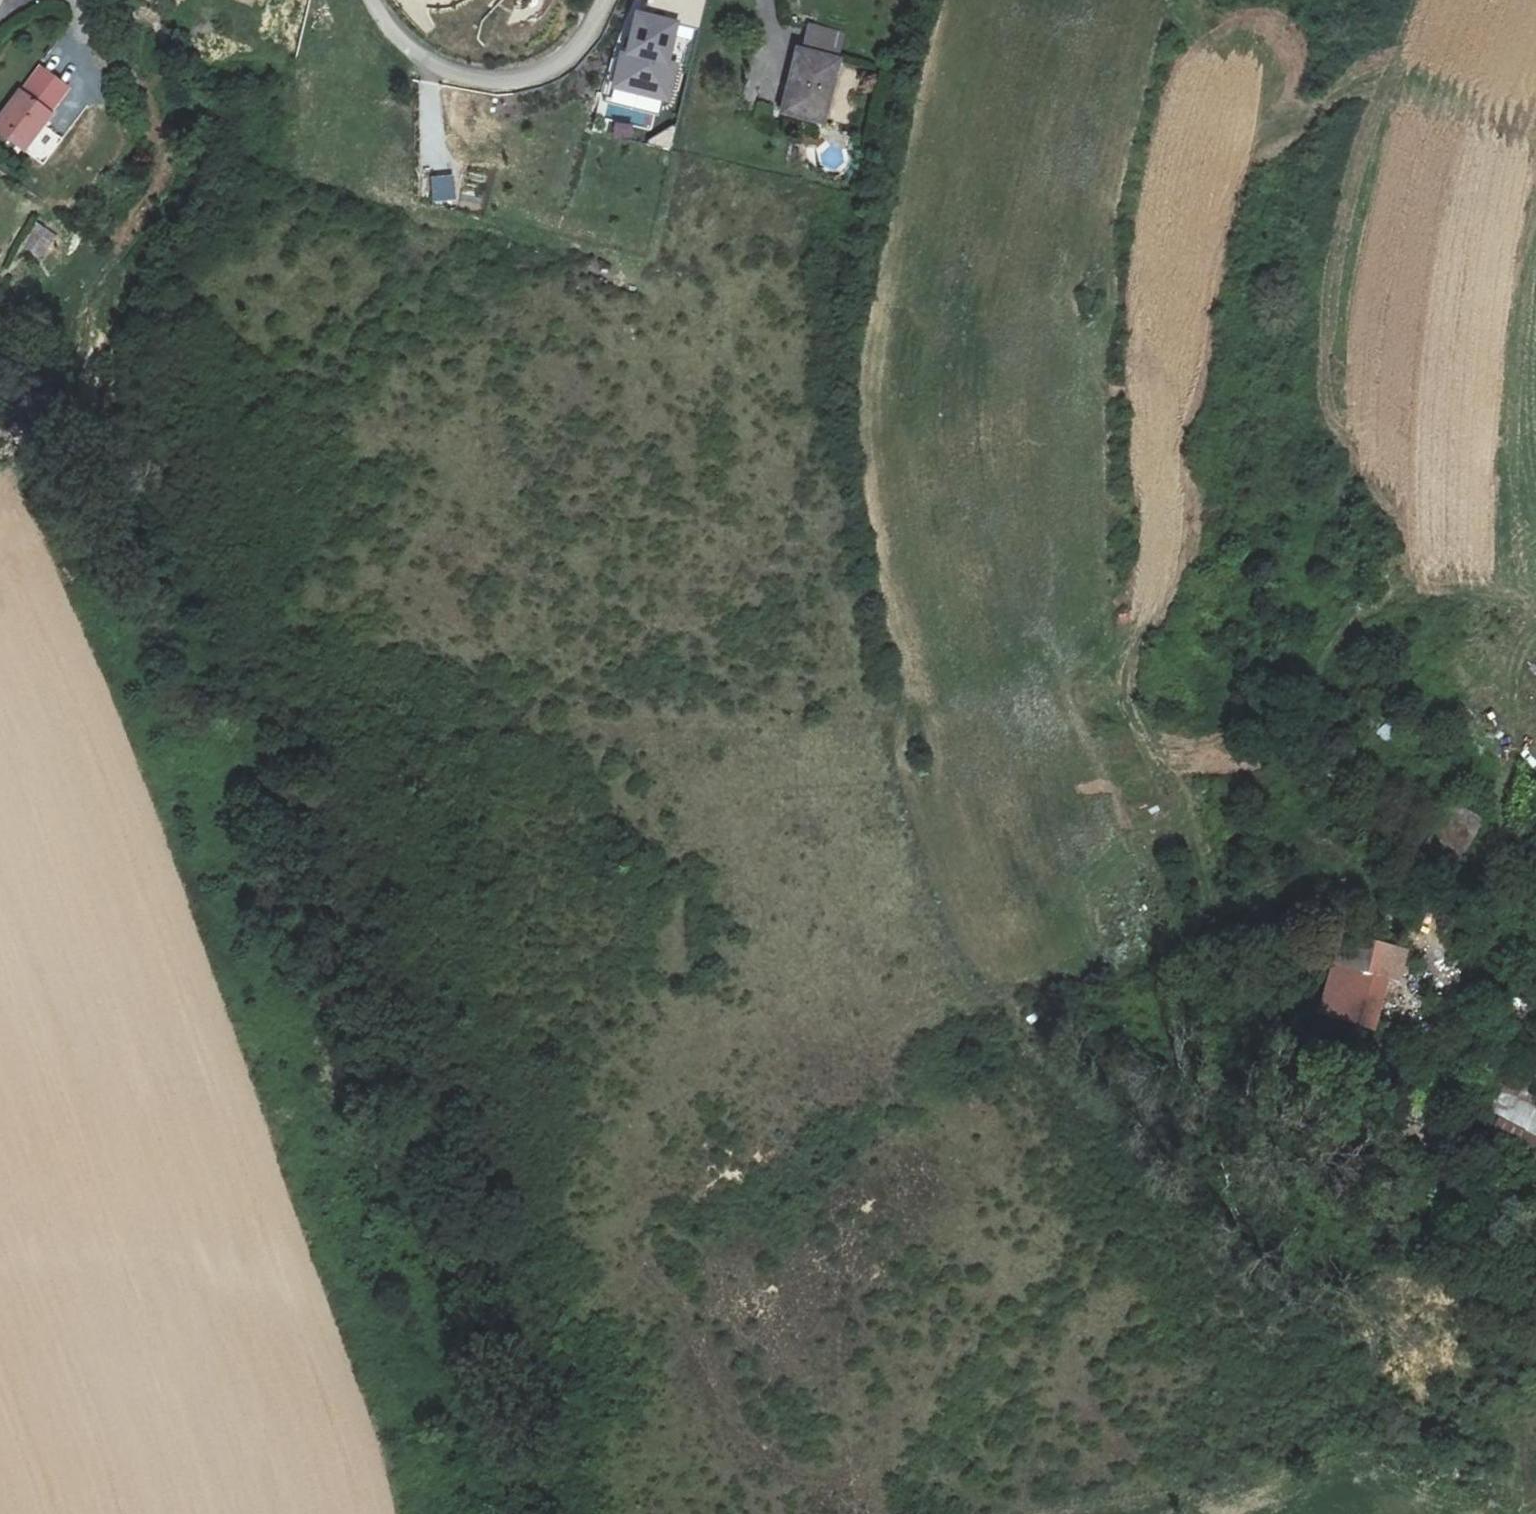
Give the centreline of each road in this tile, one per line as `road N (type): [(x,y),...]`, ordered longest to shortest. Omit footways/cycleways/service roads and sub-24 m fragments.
road 1 (residential): [(606,0),(569,56),(547,71),(500,82),(420,58),(372,0)]

